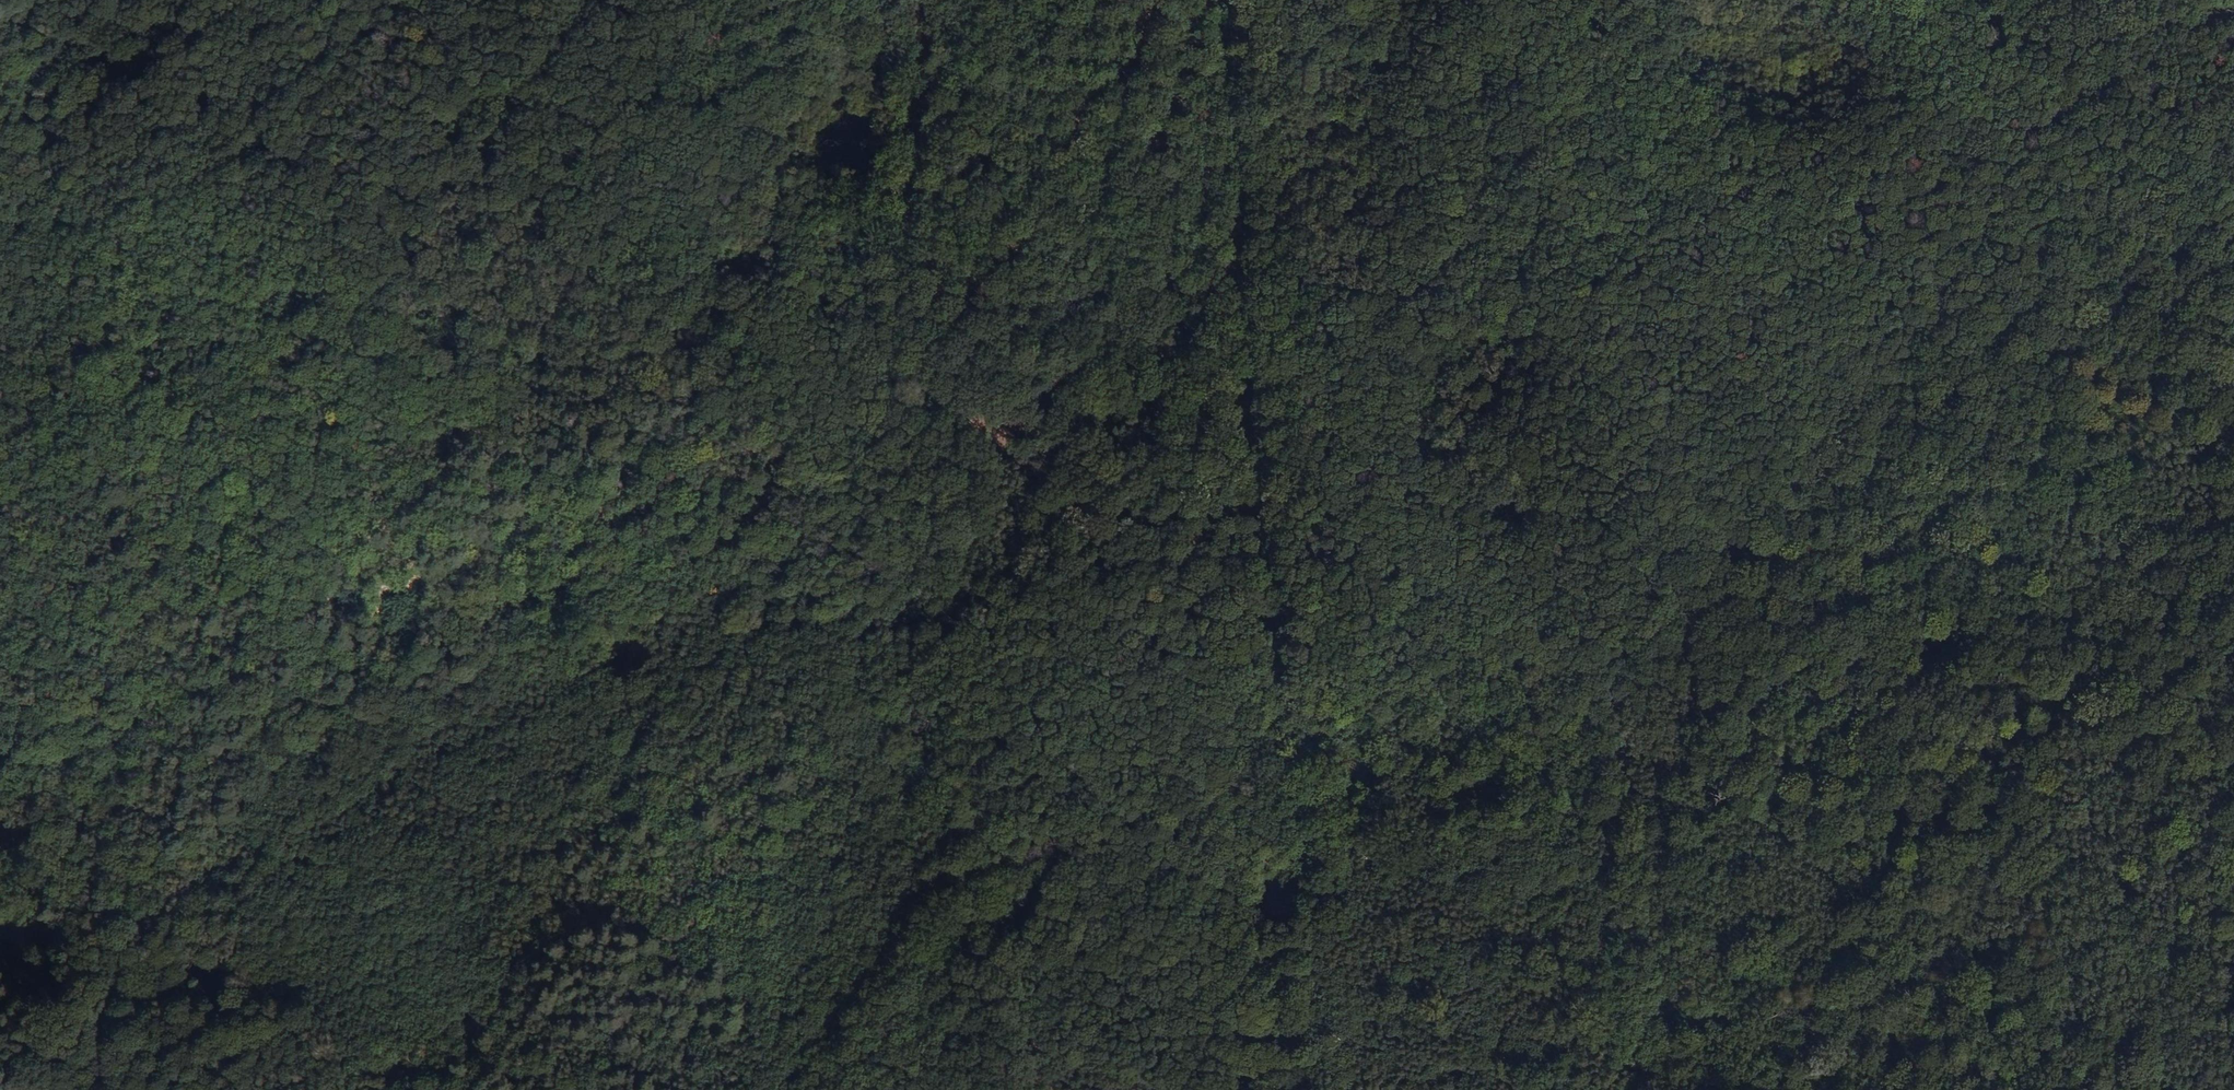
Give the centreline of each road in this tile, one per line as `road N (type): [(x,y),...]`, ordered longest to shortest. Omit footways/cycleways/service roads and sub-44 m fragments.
road 1 (track): [(2233,141),(2165,172),(2055,275),(1531,688),(1294,742),(1117,756),(978,822),(791,1089)]
road 2 (track): [(1531,688),(1719,785),(1895,915),(1904,1089)]
road 3 (track): [(35,0),(26,40),(46,171),(15,237),(0,238)]

